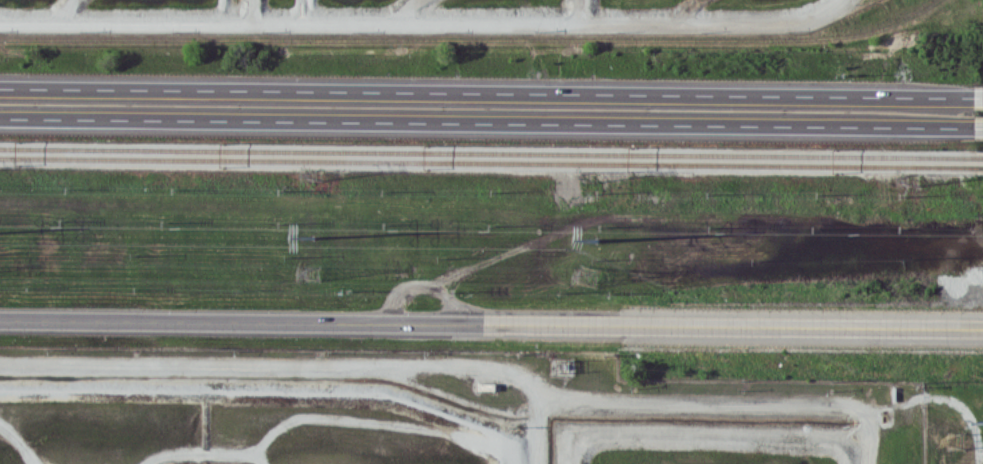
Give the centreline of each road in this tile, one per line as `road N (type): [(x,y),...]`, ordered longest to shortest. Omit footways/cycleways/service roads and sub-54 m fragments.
road 1 (primary): [(0,319),(982,328)]
road 2 (motorway): [(0,117),(975,126)]
road 3 (motorway): [(975,95),(0,87)]

